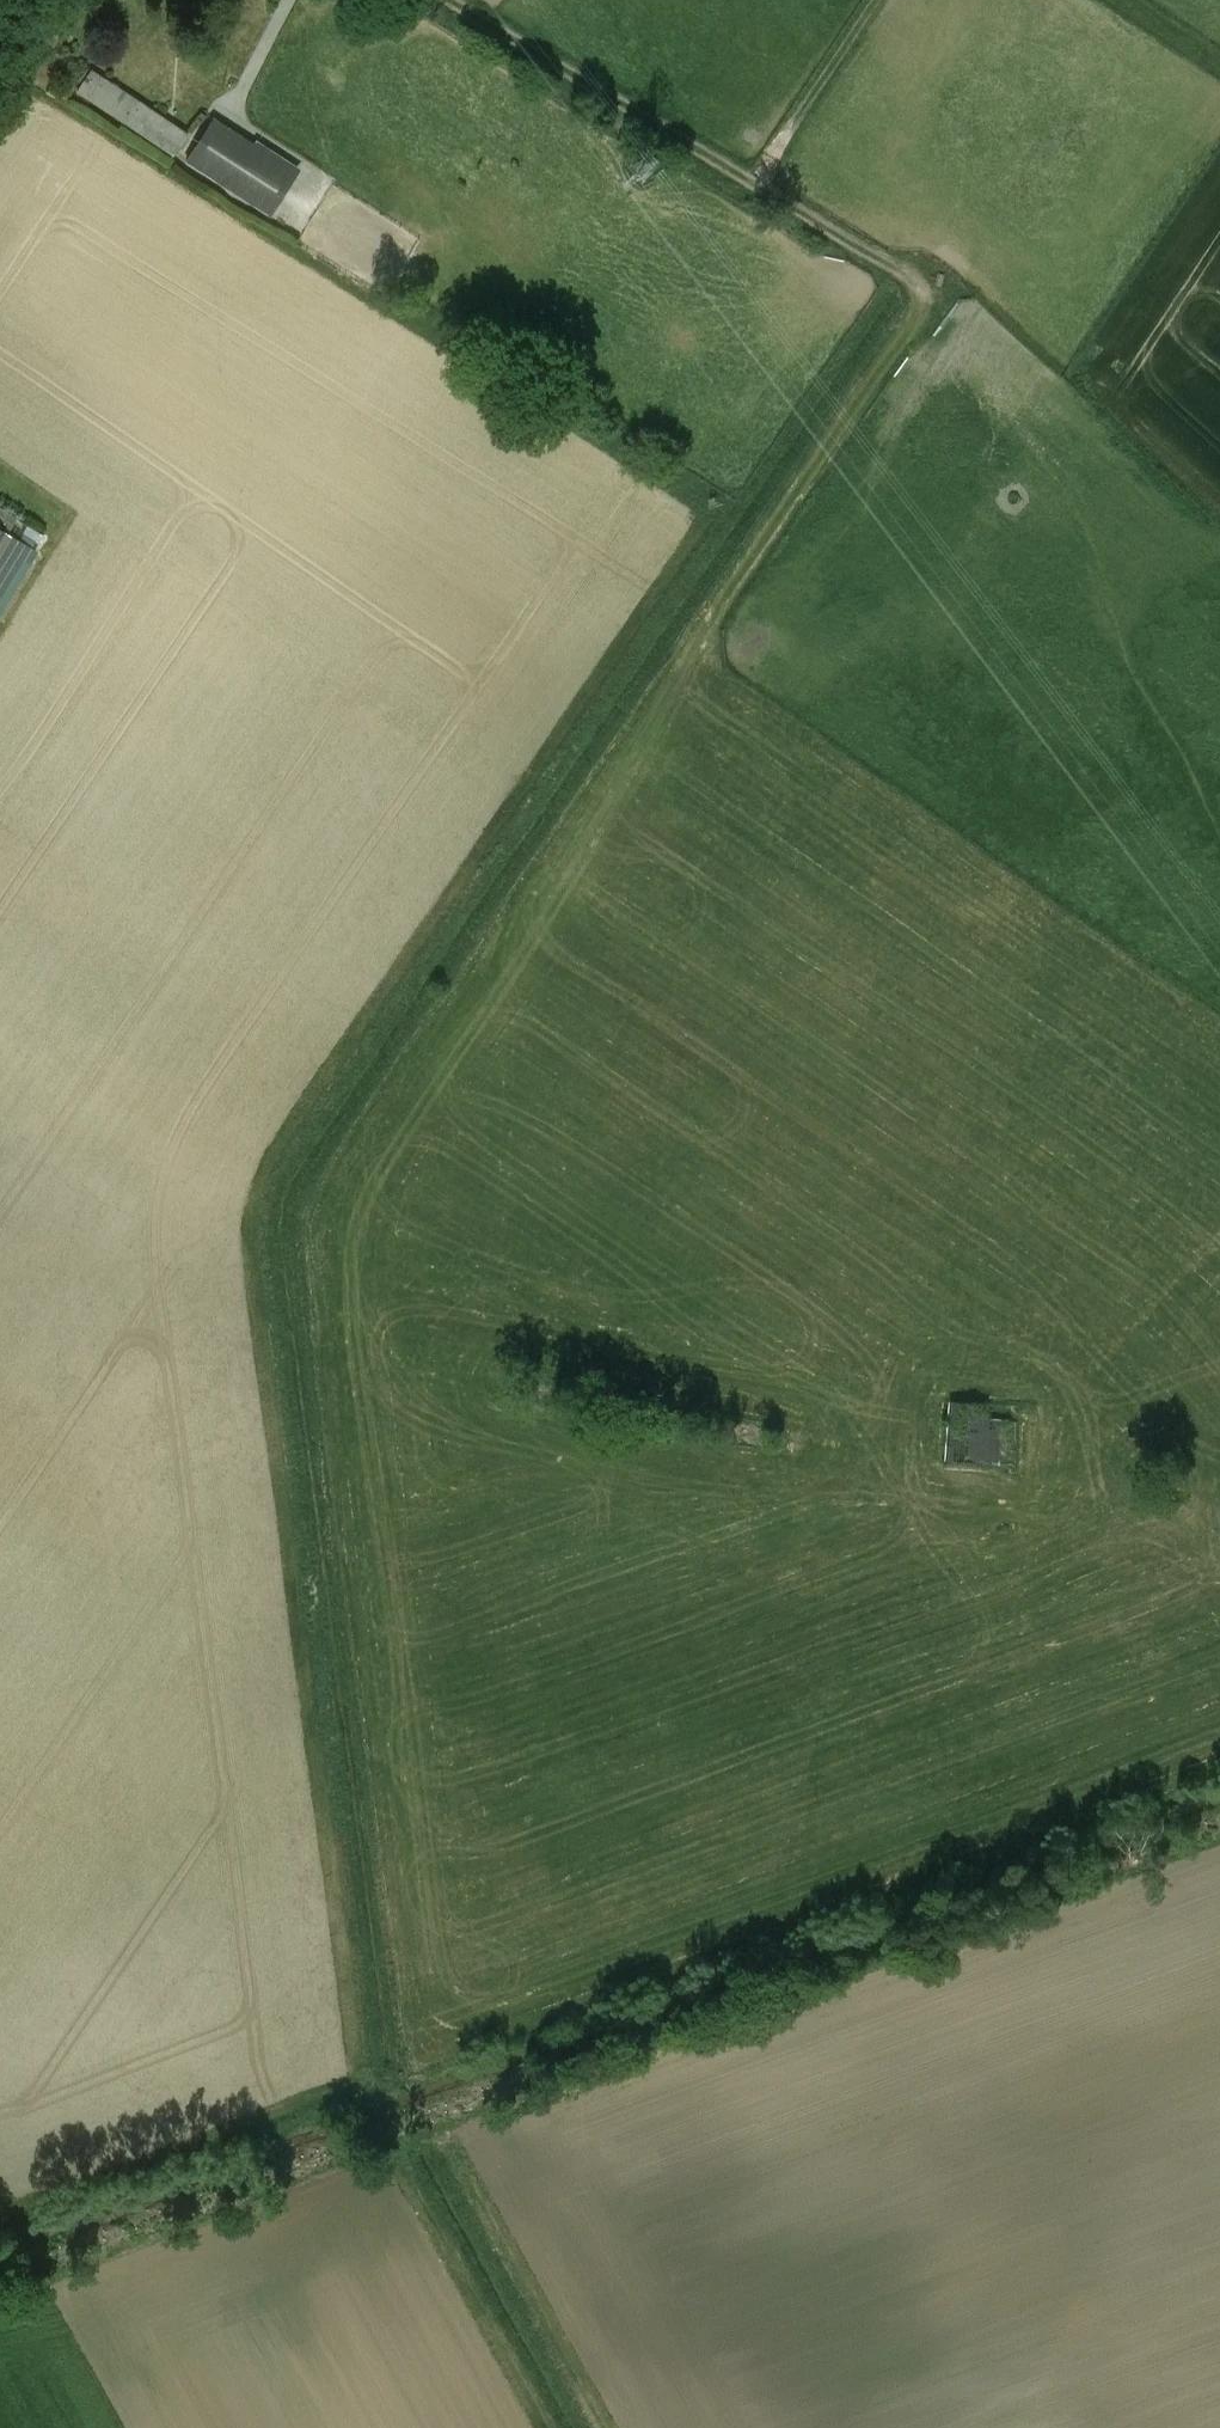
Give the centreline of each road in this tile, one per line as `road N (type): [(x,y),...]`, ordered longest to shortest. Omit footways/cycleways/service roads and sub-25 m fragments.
road 1 (track): [(452,0),(917,284),(931,301),(695,647)]
road 2 (unclassified): [(0,103),(71,0)]
road 3 (track): [(287,0),(230,109)]

